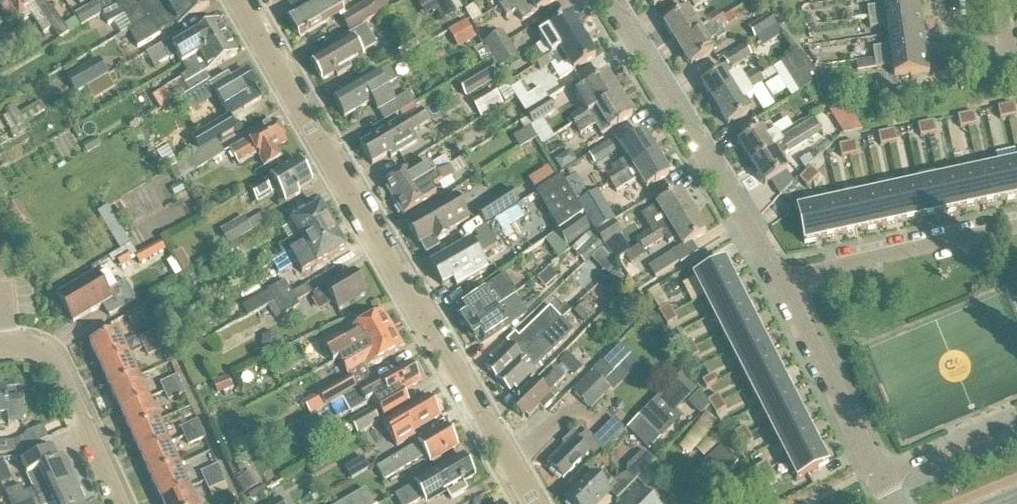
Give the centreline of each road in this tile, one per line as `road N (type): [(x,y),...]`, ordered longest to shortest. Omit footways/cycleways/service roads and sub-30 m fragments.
road 1 (residential): [(533,503),(237,0)]
road 2 (residential): [(783,286),(604,0)]
road 3 (residential): [(1016,229),(783,286)]
road 4 (residential): [(879,481),(783,286)]
road 5 (residential): [(9,348),(51,360),(118,503)]
road 6 (residential): [(879,481),(1016,424)]

